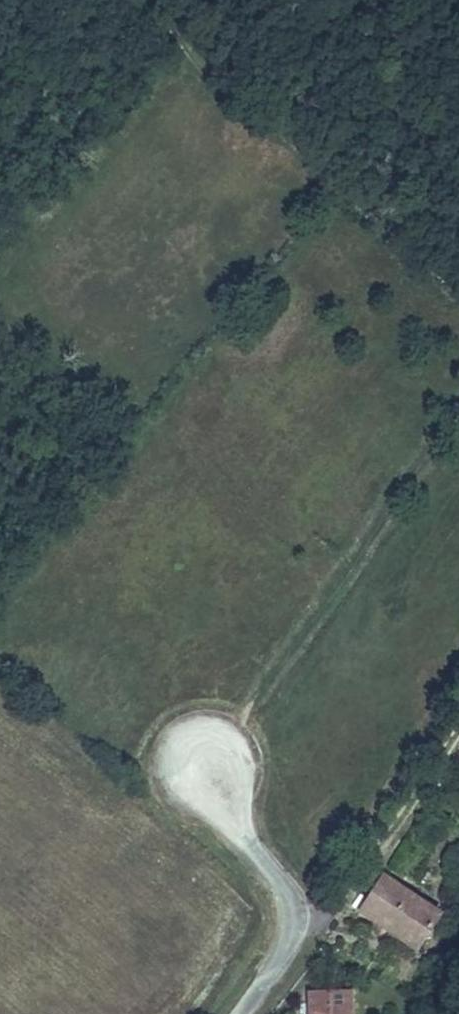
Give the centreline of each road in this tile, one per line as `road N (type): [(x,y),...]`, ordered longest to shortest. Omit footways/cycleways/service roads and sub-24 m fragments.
road 1 (track): [(458,423),(208,758)]
road 2 (track): [(167,0),(190,52),(458,291)]
road 3 (residential): [(219,1013),(299,918),(208,758)]

